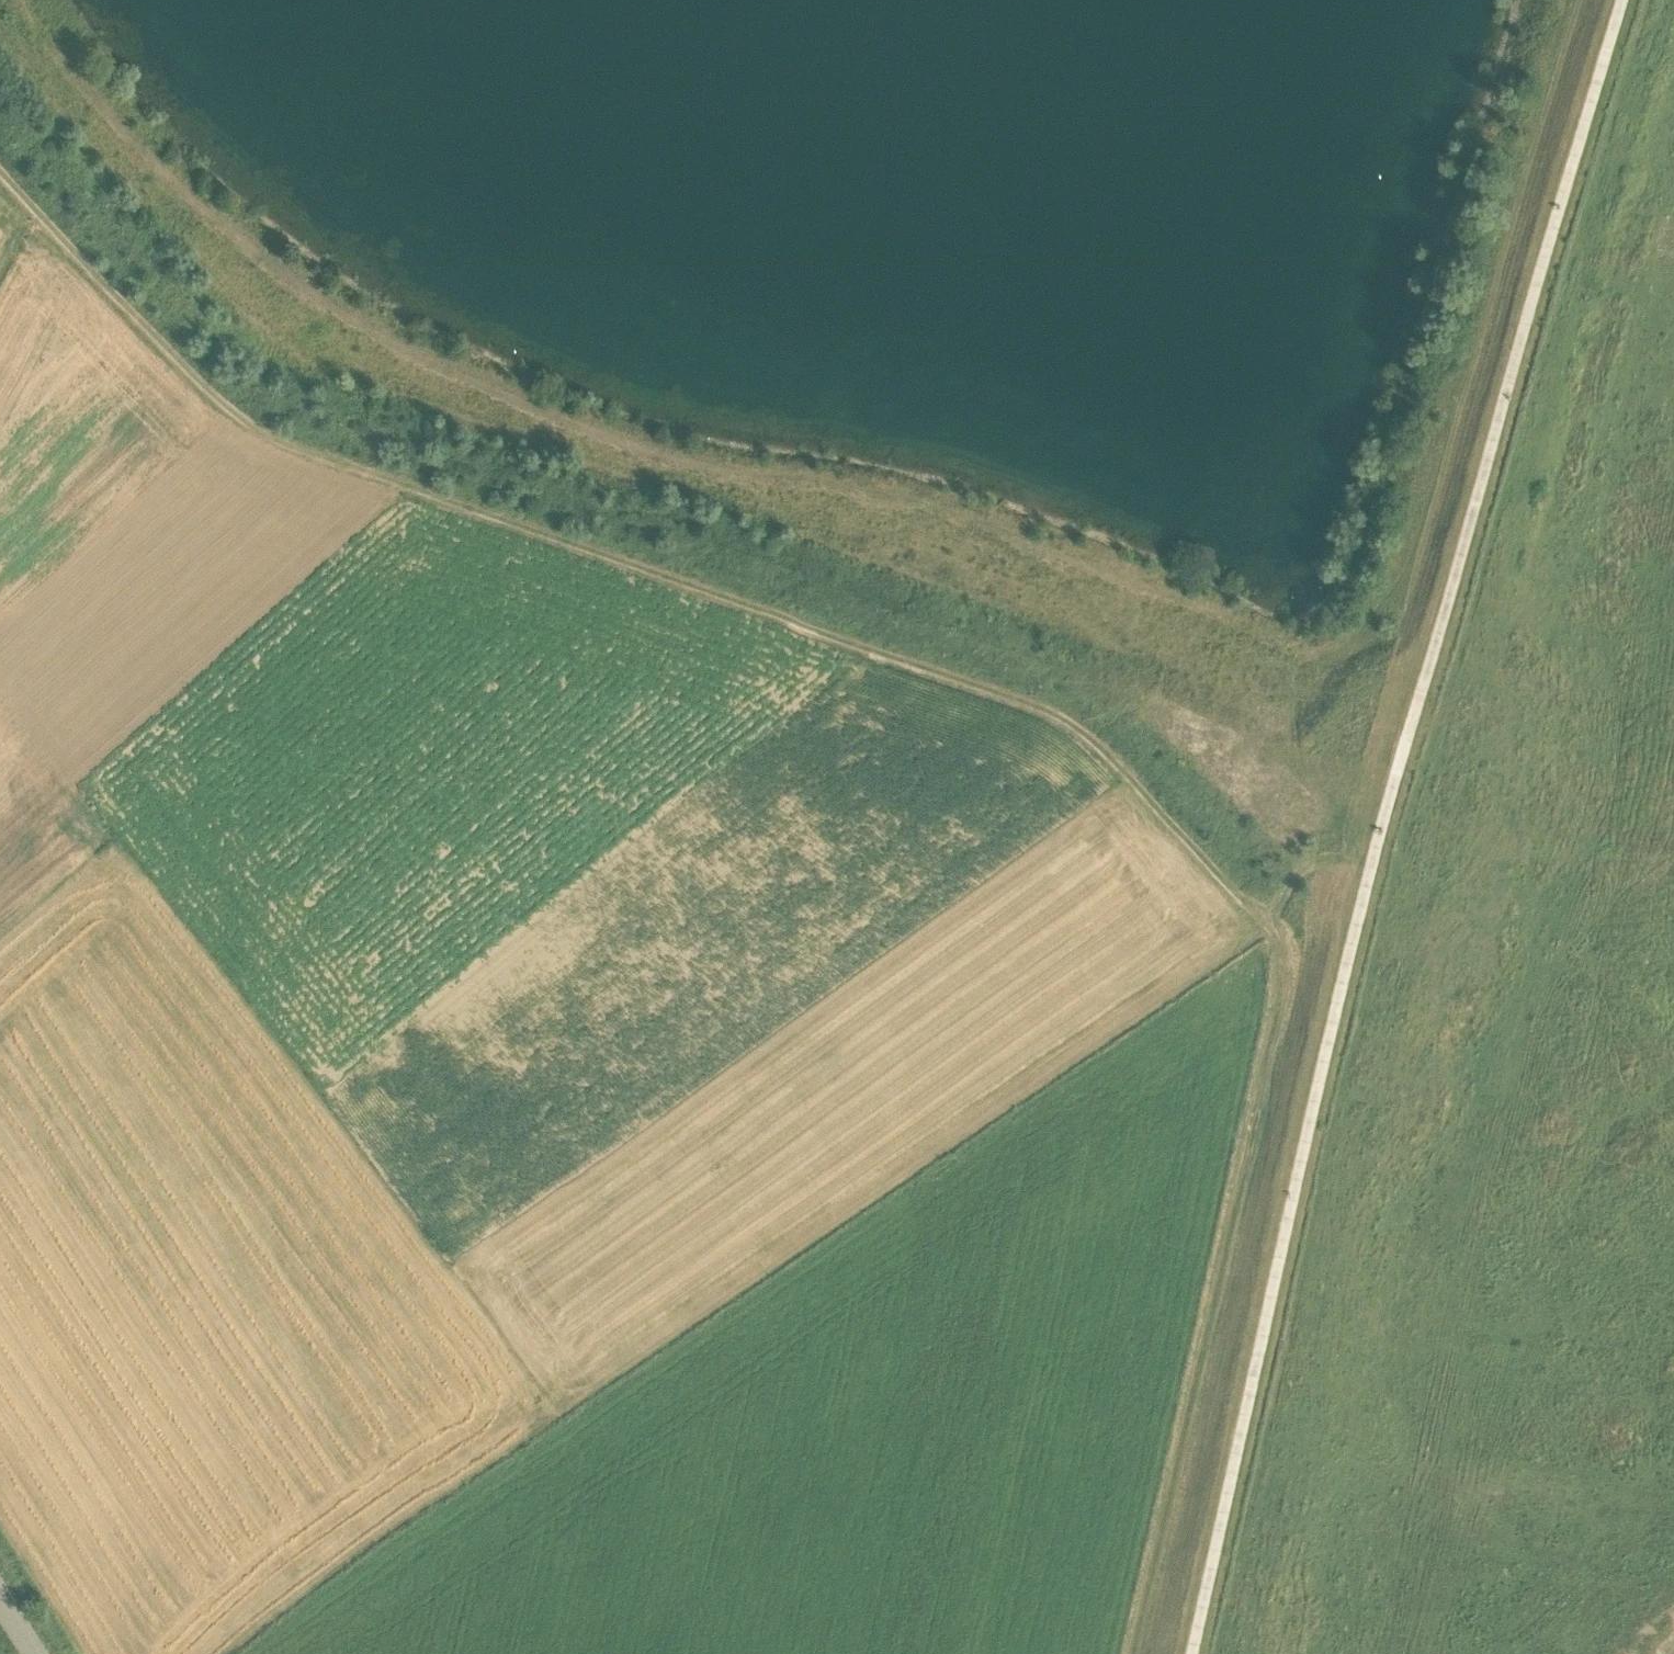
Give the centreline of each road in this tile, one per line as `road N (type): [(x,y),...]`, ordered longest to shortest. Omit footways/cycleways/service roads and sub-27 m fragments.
road 1 (track): [(0,170),(196,379),(270,434),(450,502),(590,543),(1077,728),(1270,918),(1284,970),(1132,1653)]
road 2 (track): [(1573,0),(1487,282),(1420,544),(1381,612),(1335,649),(1142,591),(999,537),(859,499),(714,478),(538,417),(332,305),(106,99),(40,0)]

